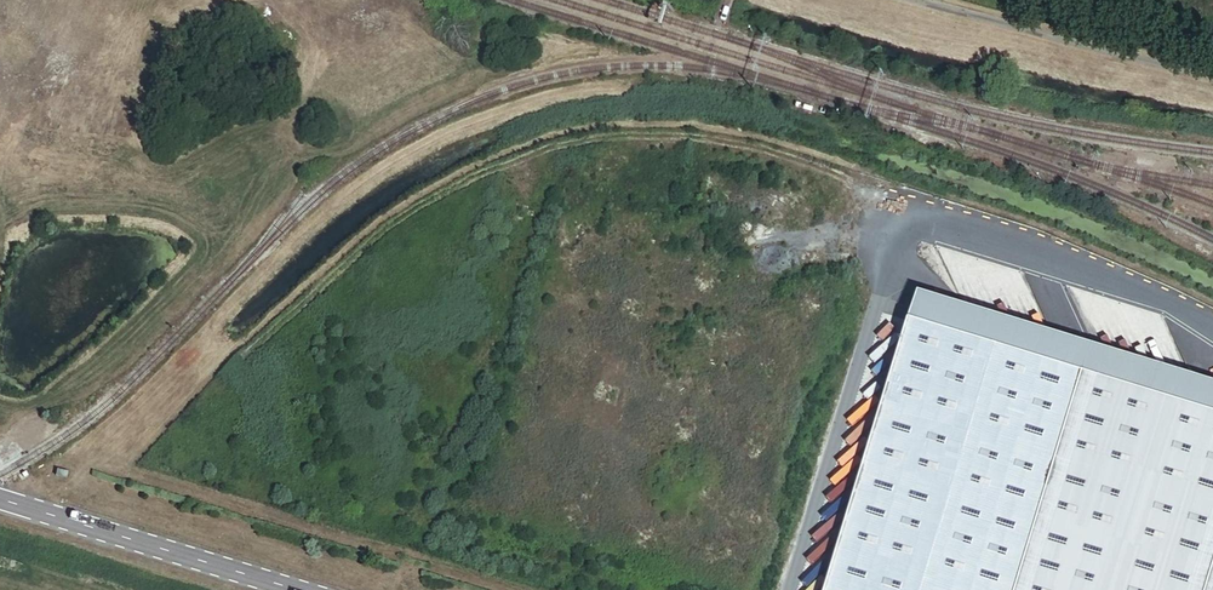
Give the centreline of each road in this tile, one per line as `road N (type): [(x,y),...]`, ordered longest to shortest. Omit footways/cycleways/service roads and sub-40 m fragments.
road 1 (unclassified): [(909,0),(1212,76)]
road 2 (tertiary): [(0,499),(297,589)]

